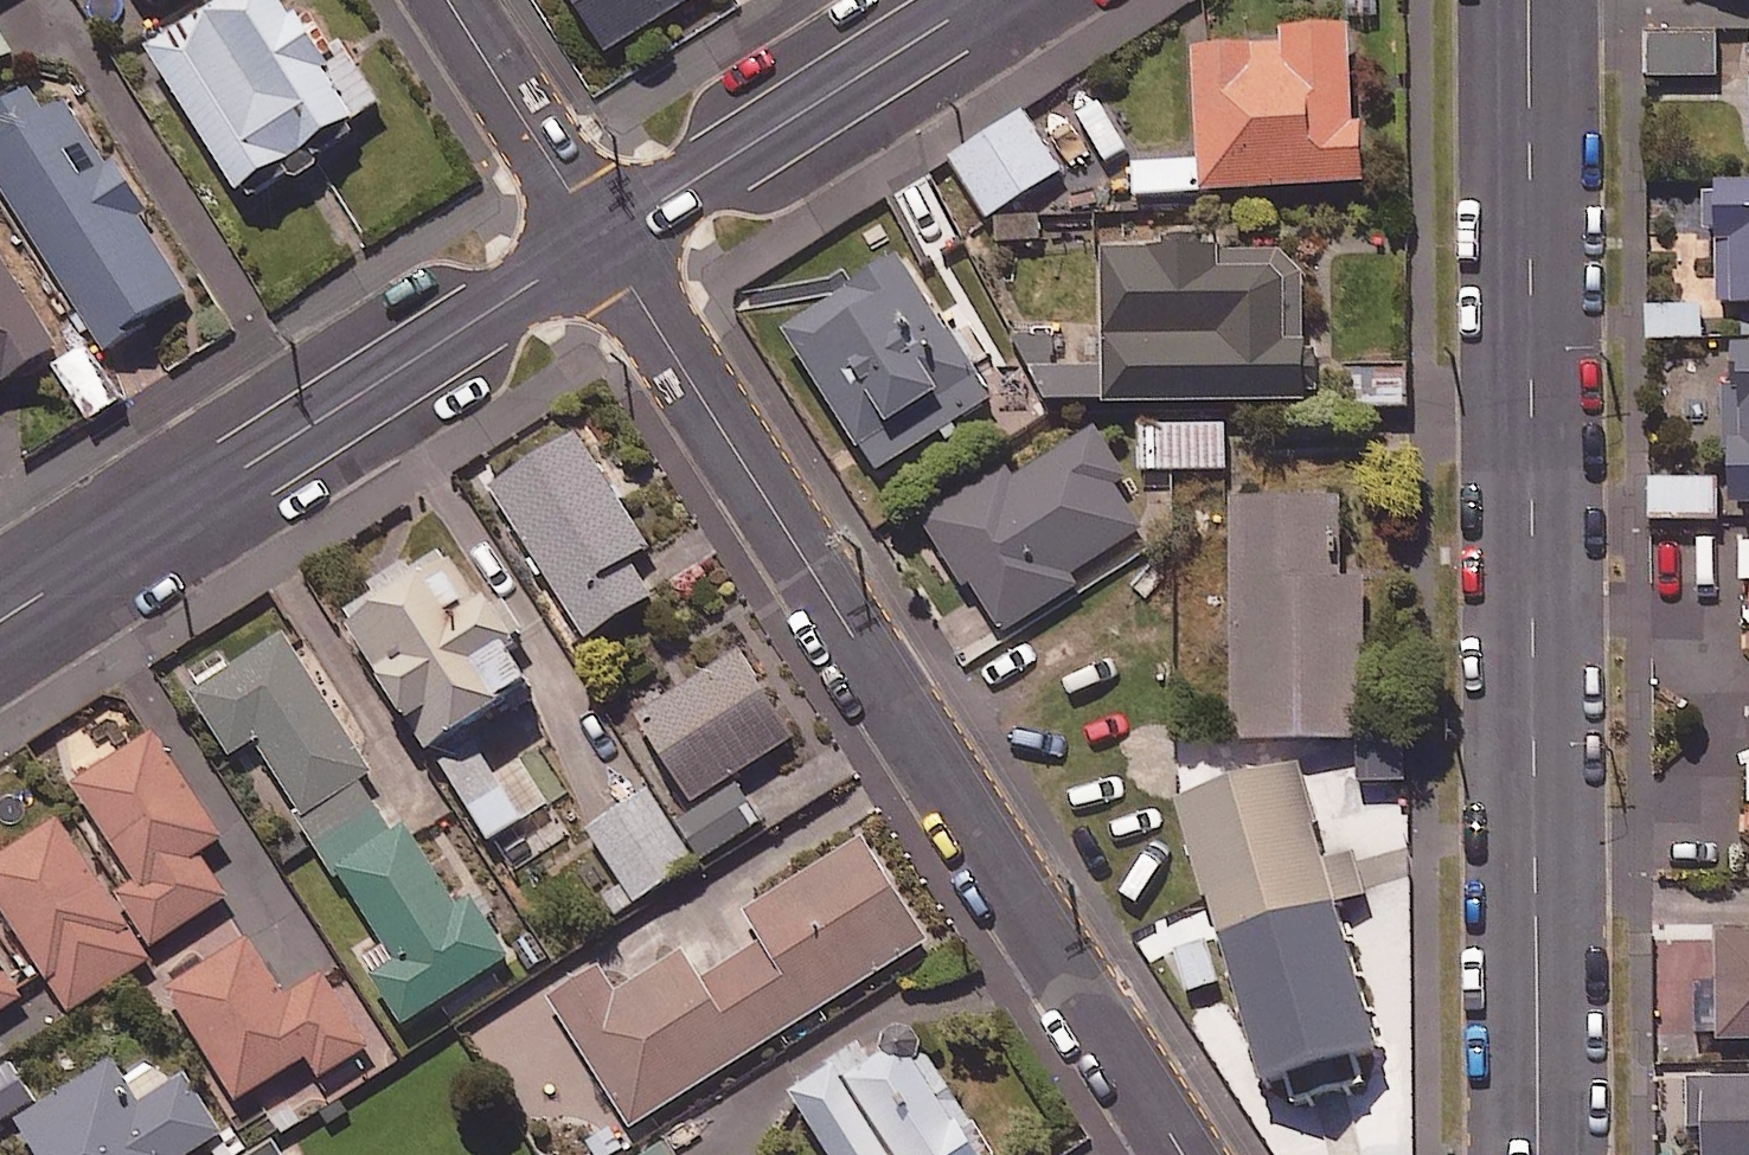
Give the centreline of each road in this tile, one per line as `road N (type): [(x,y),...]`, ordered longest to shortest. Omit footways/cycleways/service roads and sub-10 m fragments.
road 1 (tertiary): [(1538,1154),(1529,0)]
road 2 (residential): [(1187,1154),(601,239)]
road 3 (residential): [(601,239),(0,619)]
road 4 (residential): [(979,0),(601,239)]
road 5 (residential): [(601,239),(449,0)]

